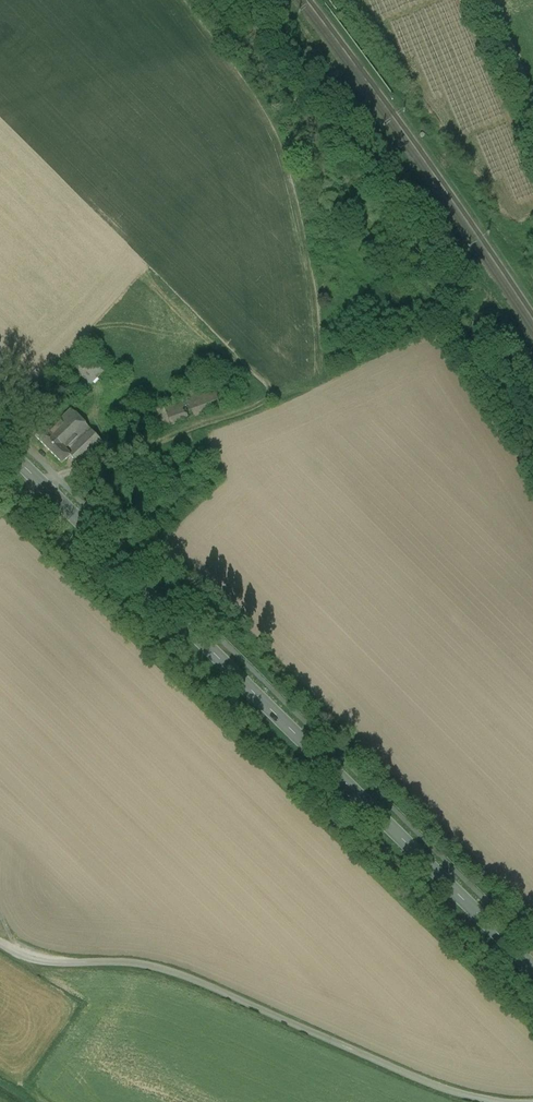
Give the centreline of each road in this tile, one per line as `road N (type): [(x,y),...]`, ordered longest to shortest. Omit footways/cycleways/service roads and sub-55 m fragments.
road 1 (primary): [(532,969),(0,443)]
road 2 (unclassified): [(532,1101),(453,1091),(150,962),(42,965),(0,949)]
road 3 (track): [(0,506),(118,449),(155,445),(277,395)]
road 4 (track): [(478,0),(532,135)]

